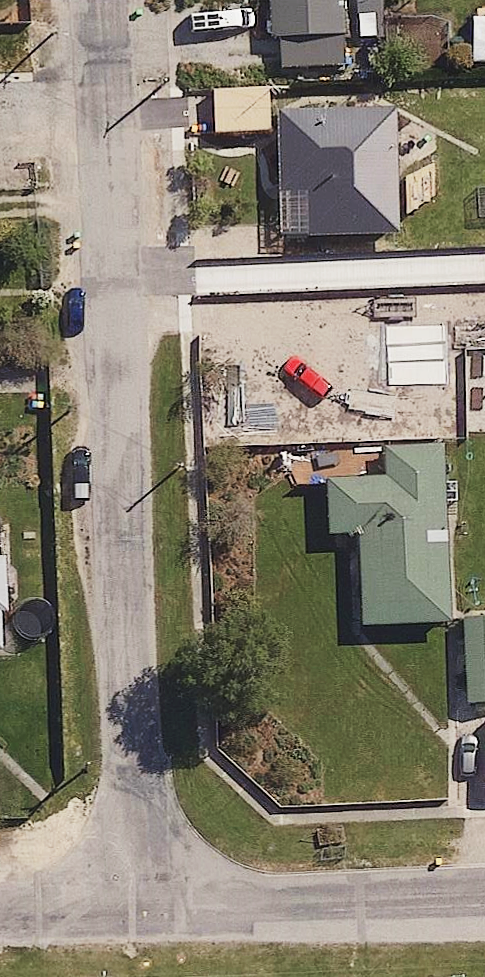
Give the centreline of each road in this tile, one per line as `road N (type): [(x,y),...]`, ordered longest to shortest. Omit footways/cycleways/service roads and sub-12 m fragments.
road 1 (residential): [(141,916),(102,0)]
road 2 (residential): [(141,916),(484,909)]
road 3 (residential): [(0,919),(141,916)]

